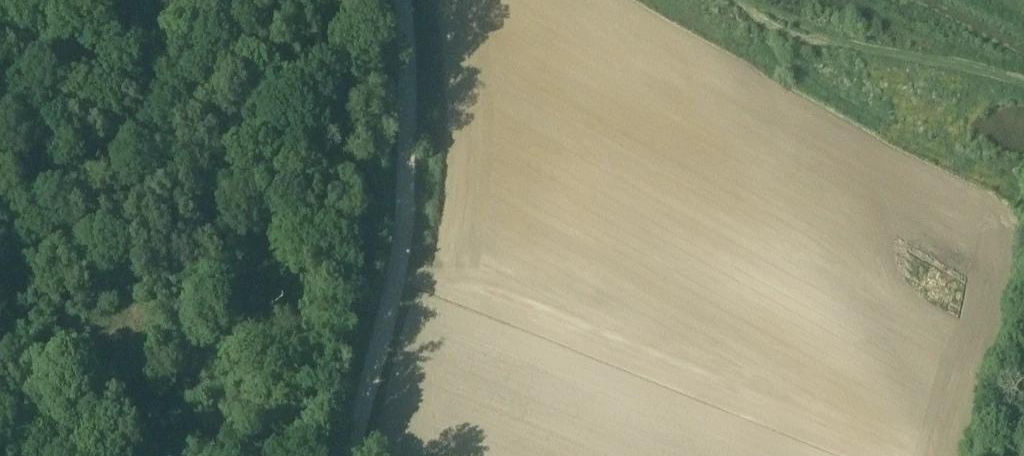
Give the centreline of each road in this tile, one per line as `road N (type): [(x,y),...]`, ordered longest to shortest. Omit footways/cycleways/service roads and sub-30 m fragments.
road 1 (track): [(347,455),(383,312),(411,99),(397,0)]
road 2 (track): [(1023,81),(865,46),(752,0)]

